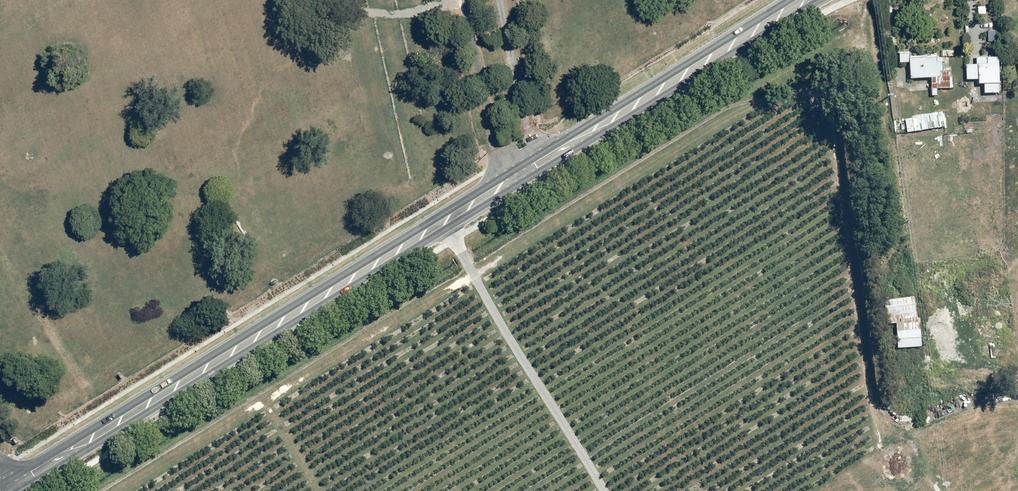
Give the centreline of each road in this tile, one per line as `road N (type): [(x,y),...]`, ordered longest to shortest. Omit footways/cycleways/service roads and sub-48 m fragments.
road 1 (primary): [(822,0),(19,490)]
road 2 (primary): [(2,481),(794,0)]

